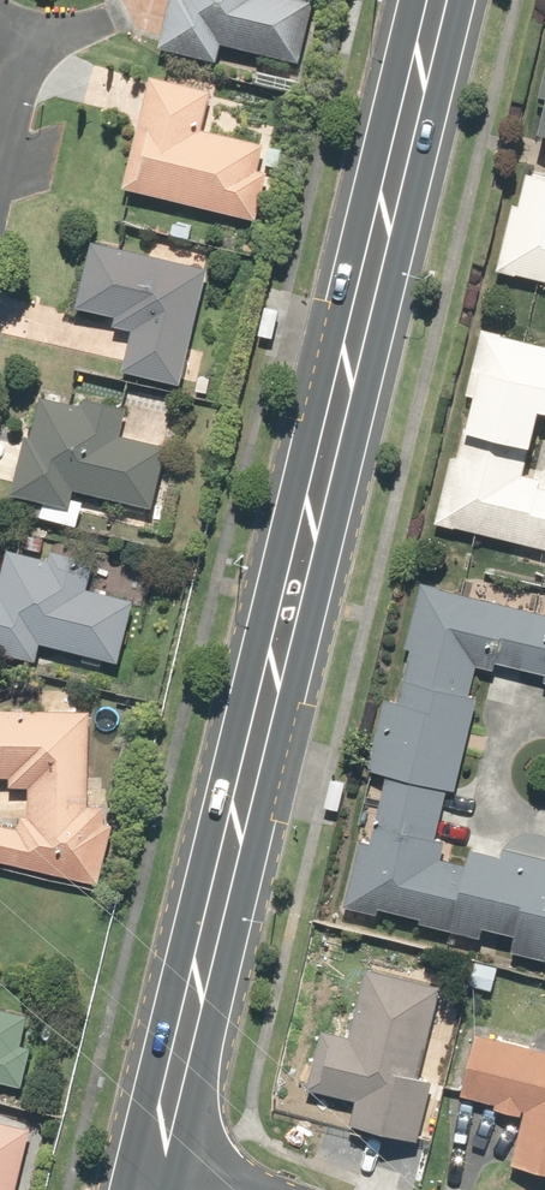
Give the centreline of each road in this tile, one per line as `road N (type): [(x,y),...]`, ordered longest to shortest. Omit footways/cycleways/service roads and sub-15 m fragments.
road 1 (secondary): [(151,1170),(429,0)]

